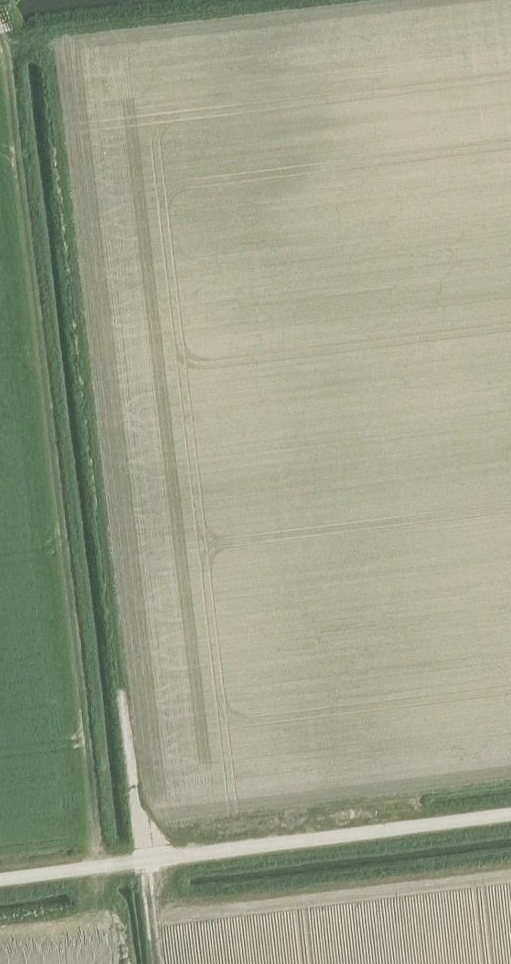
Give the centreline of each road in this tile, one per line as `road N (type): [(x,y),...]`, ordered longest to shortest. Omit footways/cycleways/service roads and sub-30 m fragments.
road 1 (unclassified): [(0,878),(510,812)]

